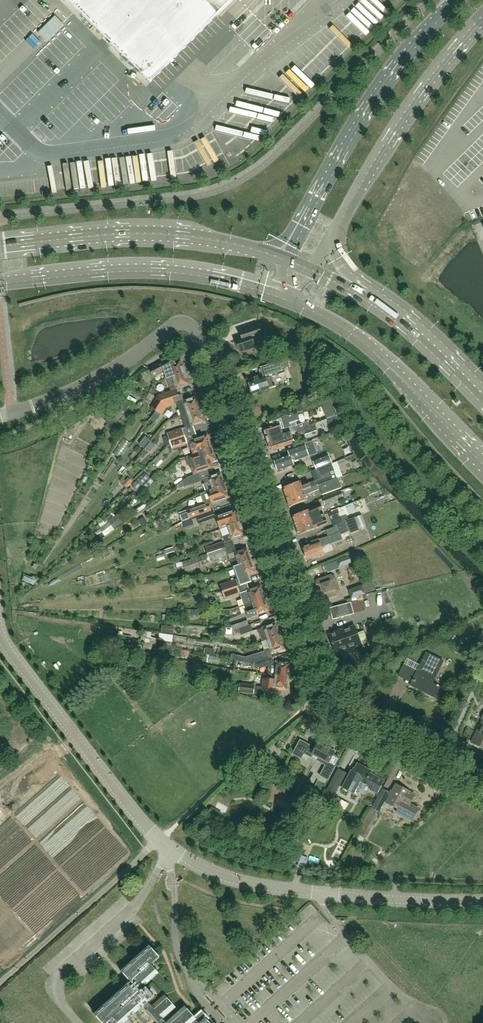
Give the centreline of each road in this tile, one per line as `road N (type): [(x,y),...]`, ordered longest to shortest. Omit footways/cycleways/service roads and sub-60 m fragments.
road 1 (unclassified): [(482,901),(237,881),(171,850),(0,632)]
road 2 (residential): [(482,788),(364,723),(326,692),(202,339),(186,324)]
road 3 (primary): [(454,0),(395,68),(279,257)]
road 4 (primary): [(0,284),(150,270),(282,297)]
road 5 (primary): [(279,257),(153,234),(0,245)]
road 6 (primary): [(335,234),(426,81),(482,17)]
road 7 (primary): [(282,297),(378,353),(482,461)]
road 8 (unclassified): [(0,415),(92,381),(186,324)]
road 9 (primary): [(482,397),(410,326),(362,294)]

